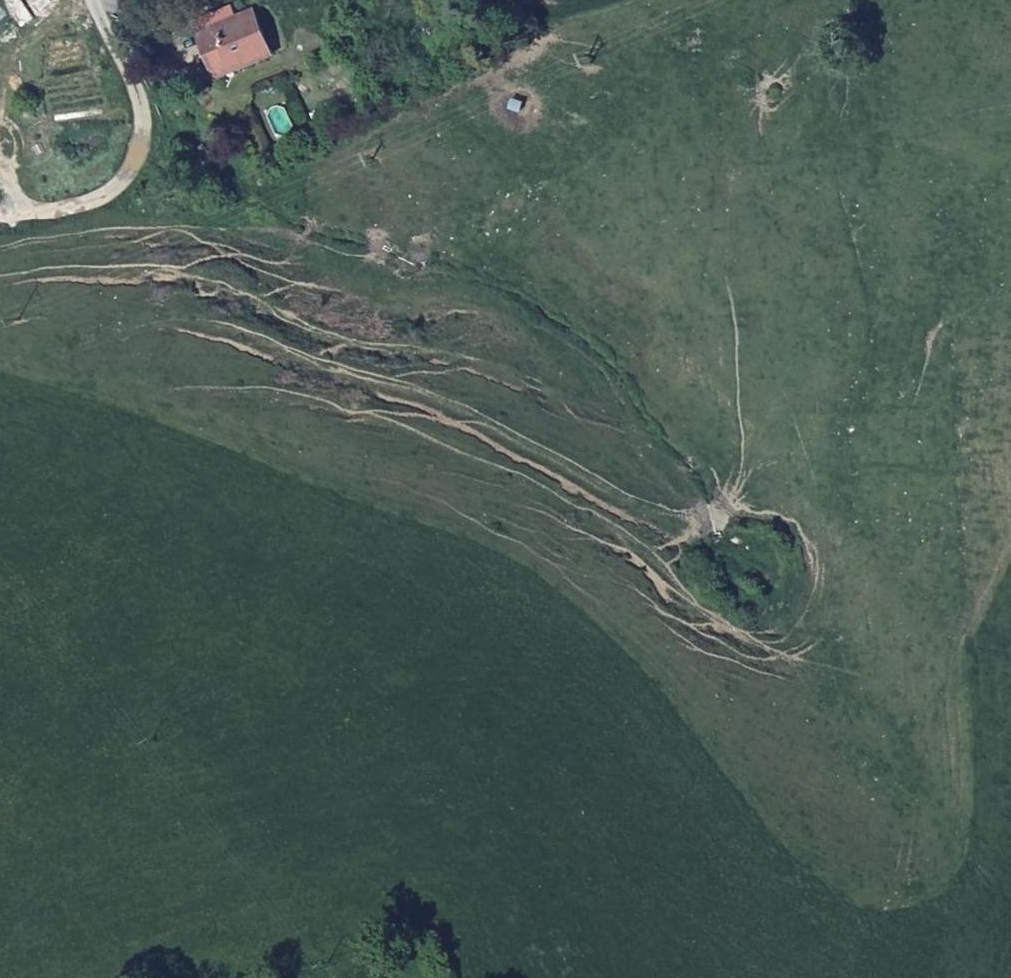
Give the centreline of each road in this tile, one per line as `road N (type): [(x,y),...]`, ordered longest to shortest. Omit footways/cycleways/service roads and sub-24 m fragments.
road 1 (unclassified): [(101,204),(143,158),(139,78),(100,0)]

